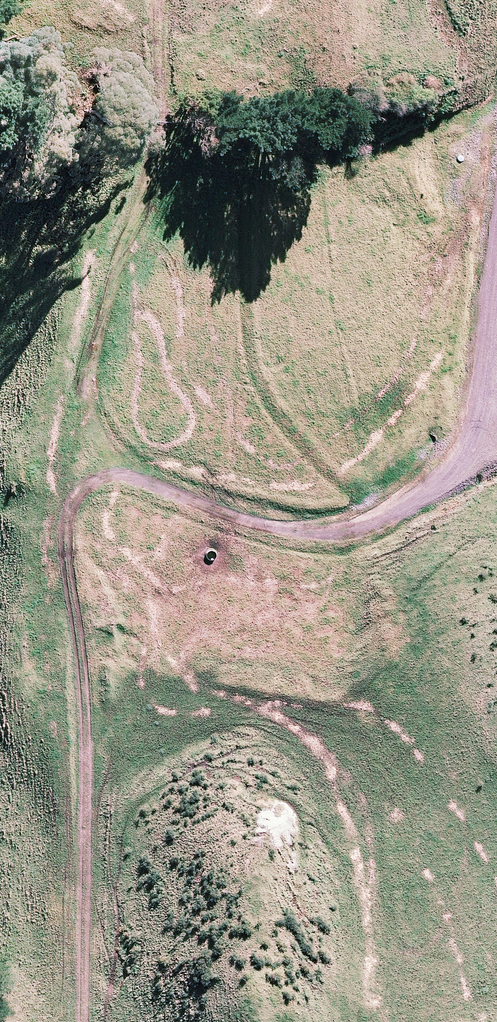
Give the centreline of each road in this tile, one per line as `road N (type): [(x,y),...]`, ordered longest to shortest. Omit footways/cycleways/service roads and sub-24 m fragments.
road 1 (track): [(82,1021),(85,713),(64,530),(72,493),(122,476),(260,524),(304,530),(405,505),(447,476),(472,438),(484,397),(496,254)]
road 2 (track): [(122,476),(91,435),(84,402),(116,266),(149,185),(161,112),(156,0)]

